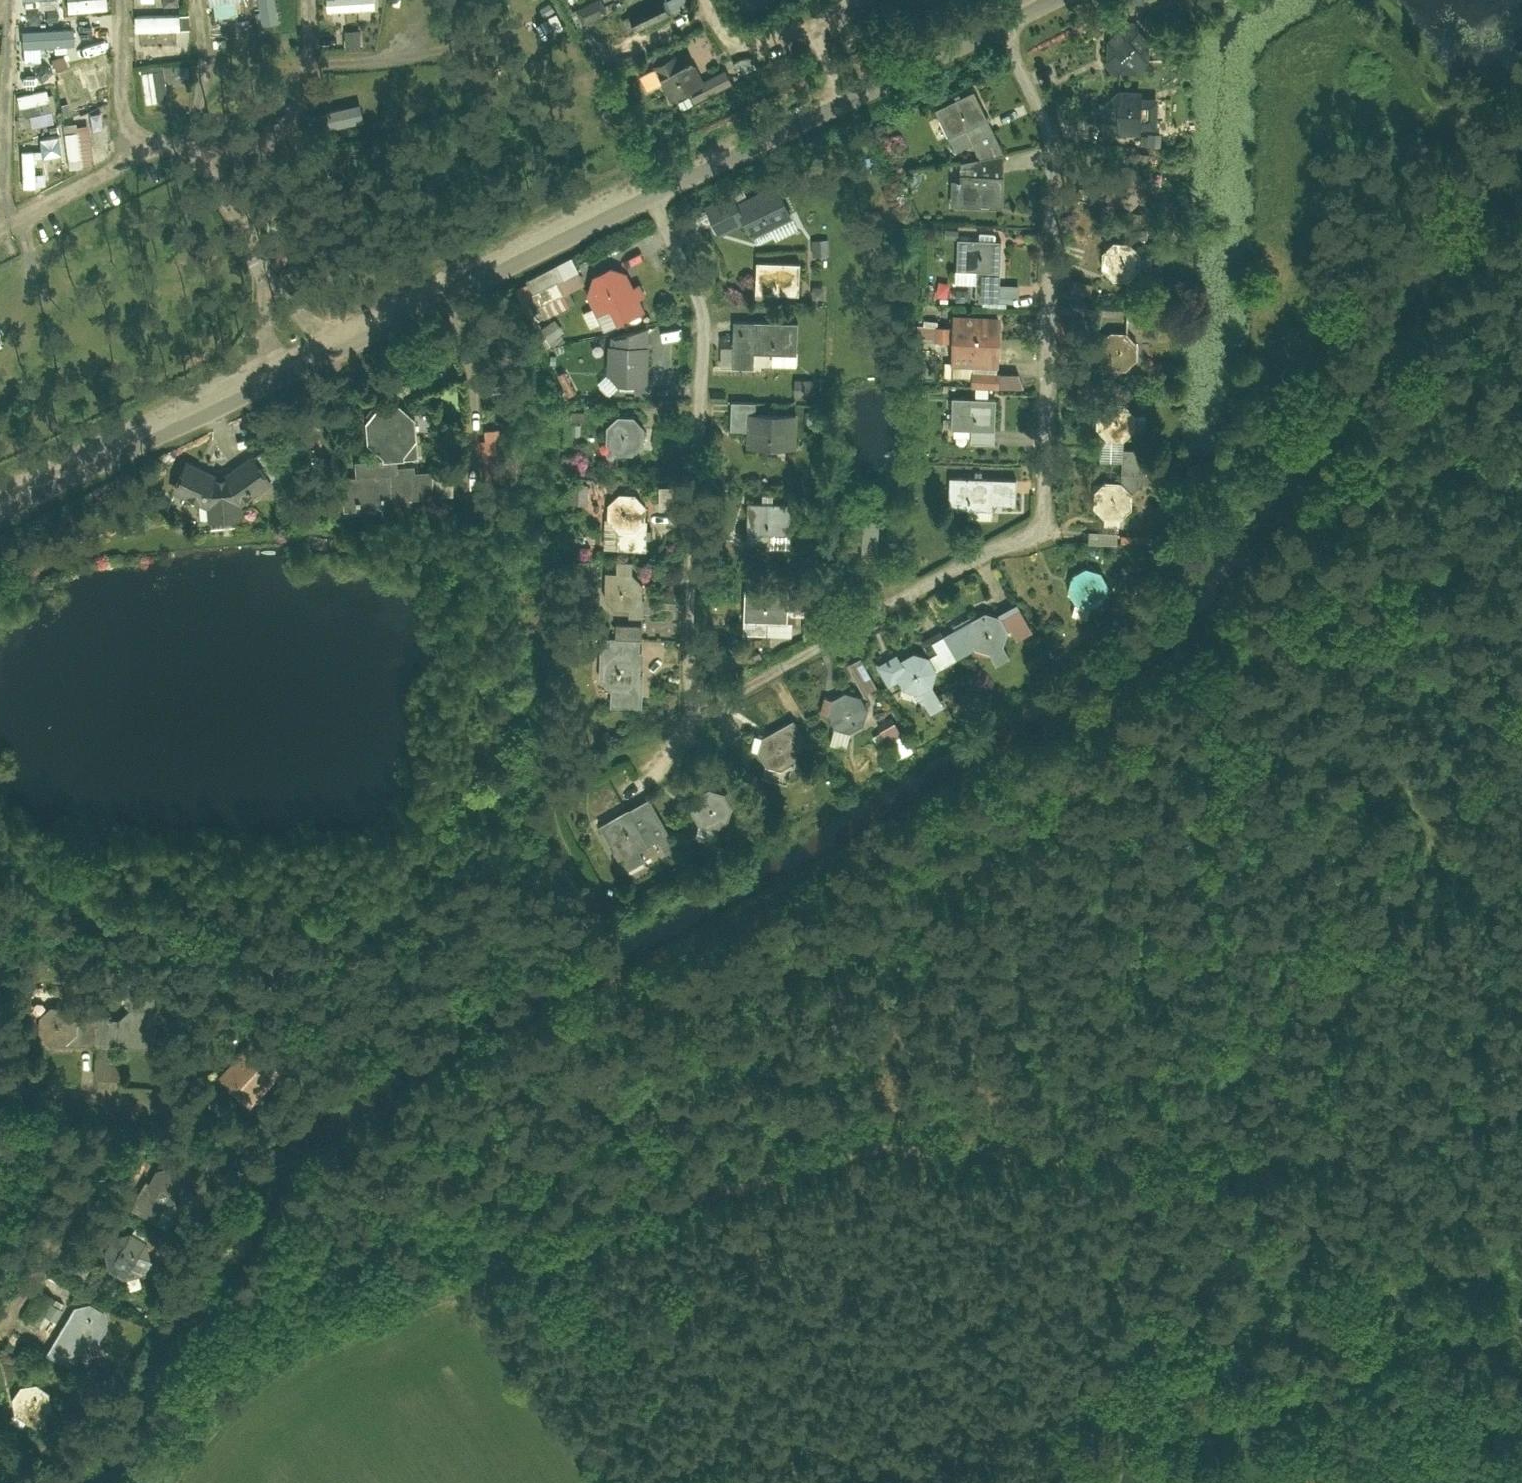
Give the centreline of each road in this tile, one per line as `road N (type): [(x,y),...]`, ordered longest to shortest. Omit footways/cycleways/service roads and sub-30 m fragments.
road 1 (track): [(173,1482),(208,1411),(444,1276),(897,1125),(1053,1177),(1136,1137),(1200,1078),(1292,1054),(1436,827),(1521,748)]
road 2 (residential): [(653,196),(704,323),(692,676),(696,696),(711,704),(1040,530),(1048,509),(1055,141),(1002,28)]
road 3 (residential): [(653,196),(0,514)]
road 4 (residential): [(0,1319),(51,1271),(143,1097),(0,1092)]
road 5 (residential): [(844,102),(653,196)]
road 6 (residential): [(1002,28),(844,102)]
road 7 (residential): [(711,0),(733,45),(804,26)]

